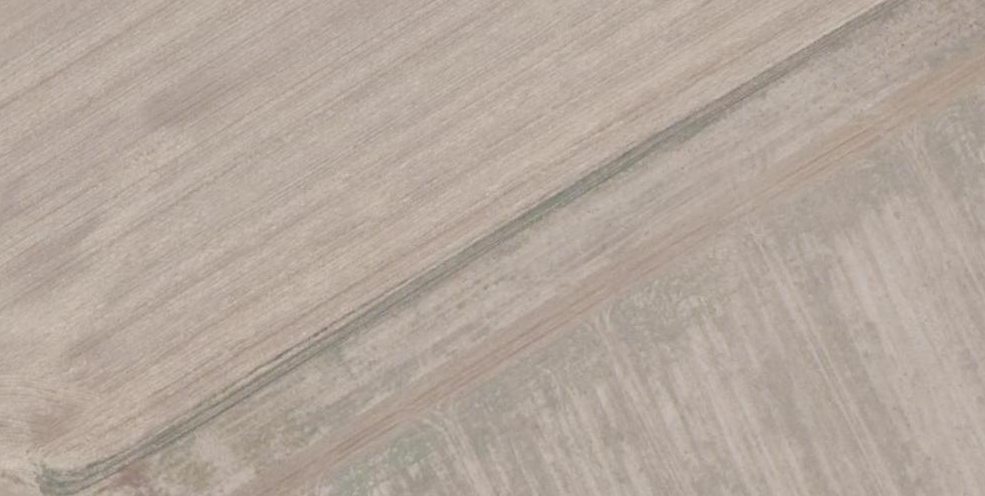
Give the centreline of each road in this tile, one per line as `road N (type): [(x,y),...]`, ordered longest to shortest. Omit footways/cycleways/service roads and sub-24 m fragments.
road 1 (track): [(69,495),(930,0)]
road 2 (track): [(658,157),(829,495)]

